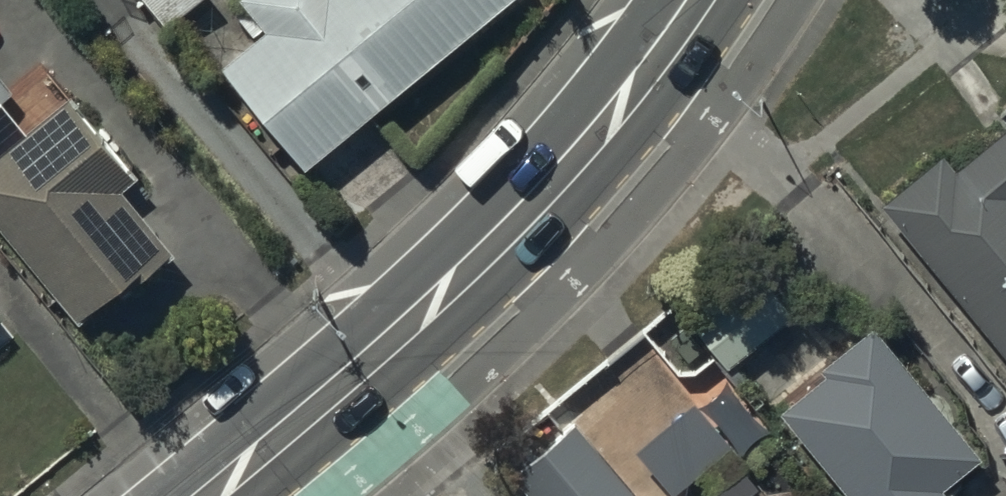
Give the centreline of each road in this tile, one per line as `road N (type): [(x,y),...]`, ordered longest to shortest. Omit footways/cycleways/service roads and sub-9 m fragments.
road 1 (secondary): [(209,495),(571,172),(700,0)]

